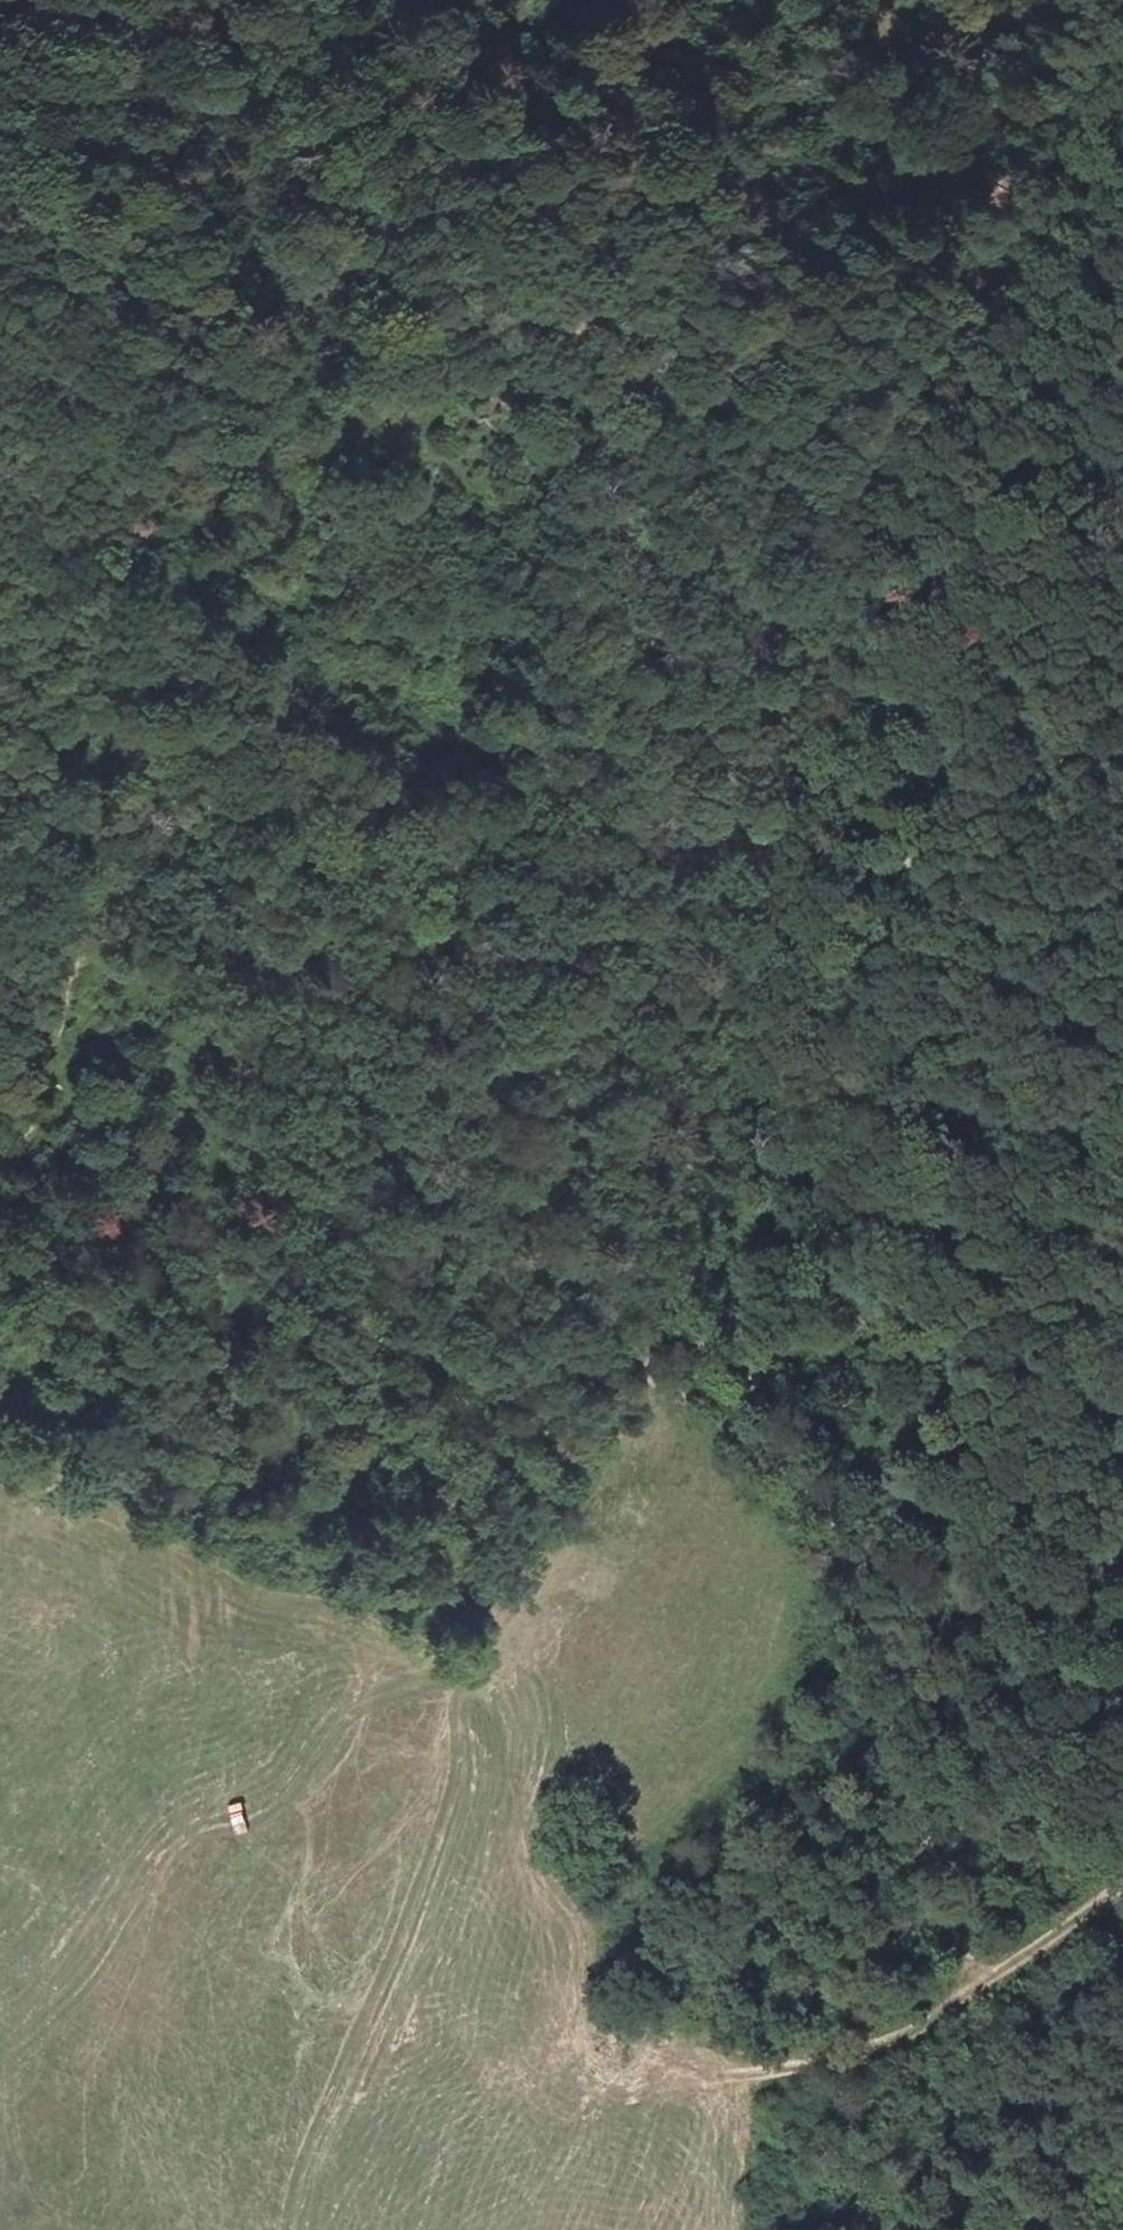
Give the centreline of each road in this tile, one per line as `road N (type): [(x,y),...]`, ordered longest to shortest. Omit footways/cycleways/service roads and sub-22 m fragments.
road 1 (track): [(1122,379),(1083,335),(941,118),(888,0)]
road 2 (track): [(734,2078),(918,2029),(1122,1883)]

